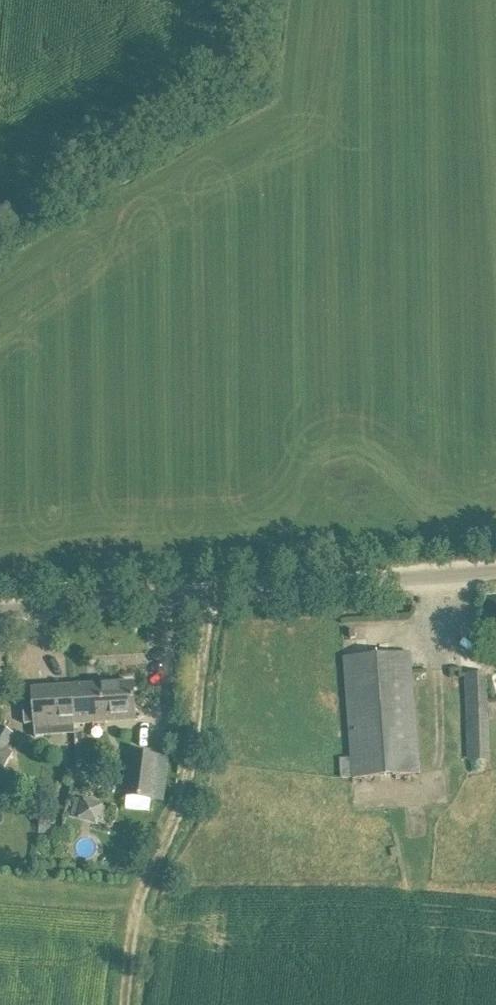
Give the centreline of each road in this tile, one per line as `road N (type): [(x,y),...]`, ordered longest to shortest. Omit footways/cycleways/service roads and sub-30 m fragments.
road 1 (unclassified): [(0,612),(495,572)]

